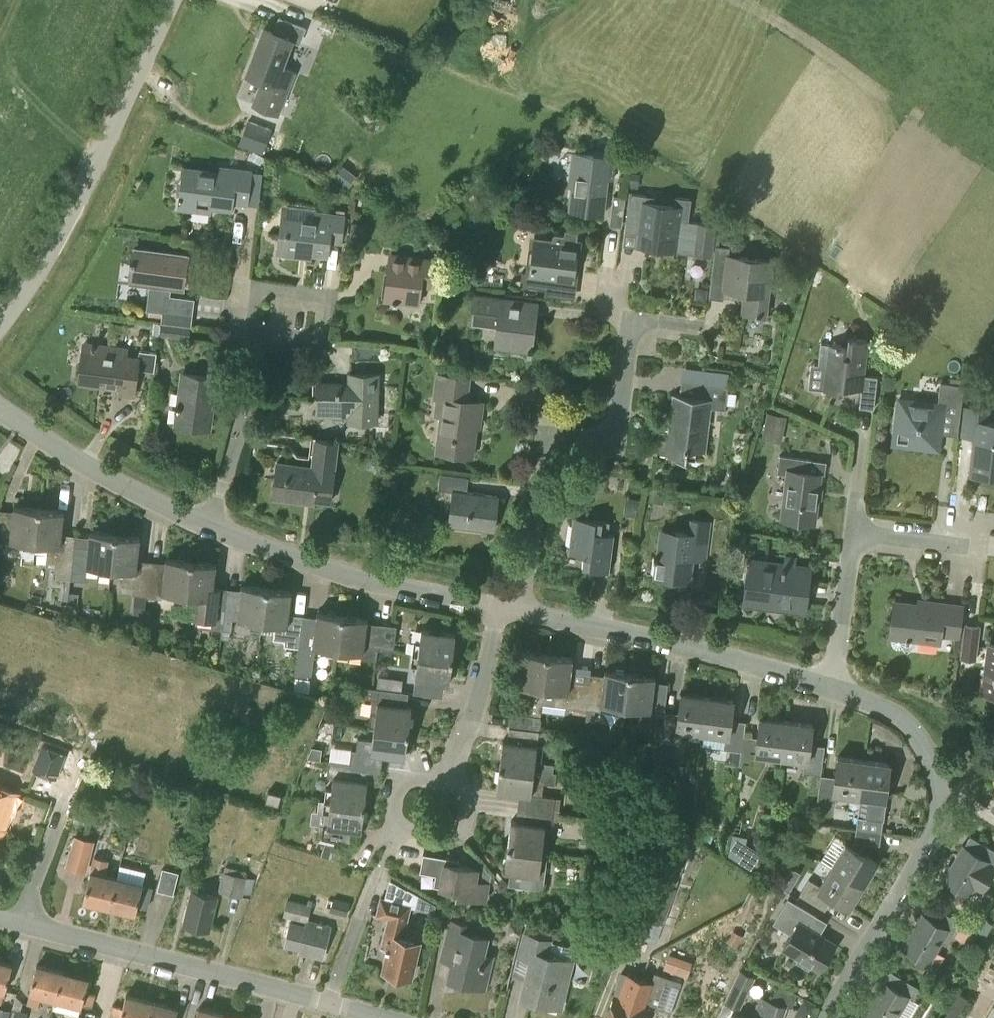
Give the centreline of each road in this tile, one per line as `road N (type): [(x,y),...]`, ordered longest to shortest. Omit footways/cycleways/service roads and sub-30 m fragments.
road 1 (residential): [(520,611),(544,437),(616,445),(631,320),(701,328)]
road 2 (residential): [(826,1017),(930,845),(940,805),(937,777),(914,730),(832,689)]
road 3 (tertiary): [(0,328),(48,254),(169,0)]
road 4 (residential): [(328,1003),(0,919)]
road 5 (residential): [(832,689),(520,611)]
road 6 (residential): [(499,608),(360,580),(210,529)]
road 7 (residential): [(210,529),(77,462),(0,409)]
road 8 (residential): [(258,337),(324,345),(330,298),(253,289),(247,336)]
road 9 (residential): [(210,529),(242,425),(258,337)]
road 10 (residential): [(447,786),(485,679),(499,608)]
road 11 (residential): [(832,689),(853,532)]
road 12 (residential): [(328,1003),(383,865)]
road 13 (residential): [(447,786),(469,789),(464,836),(394,828)]

